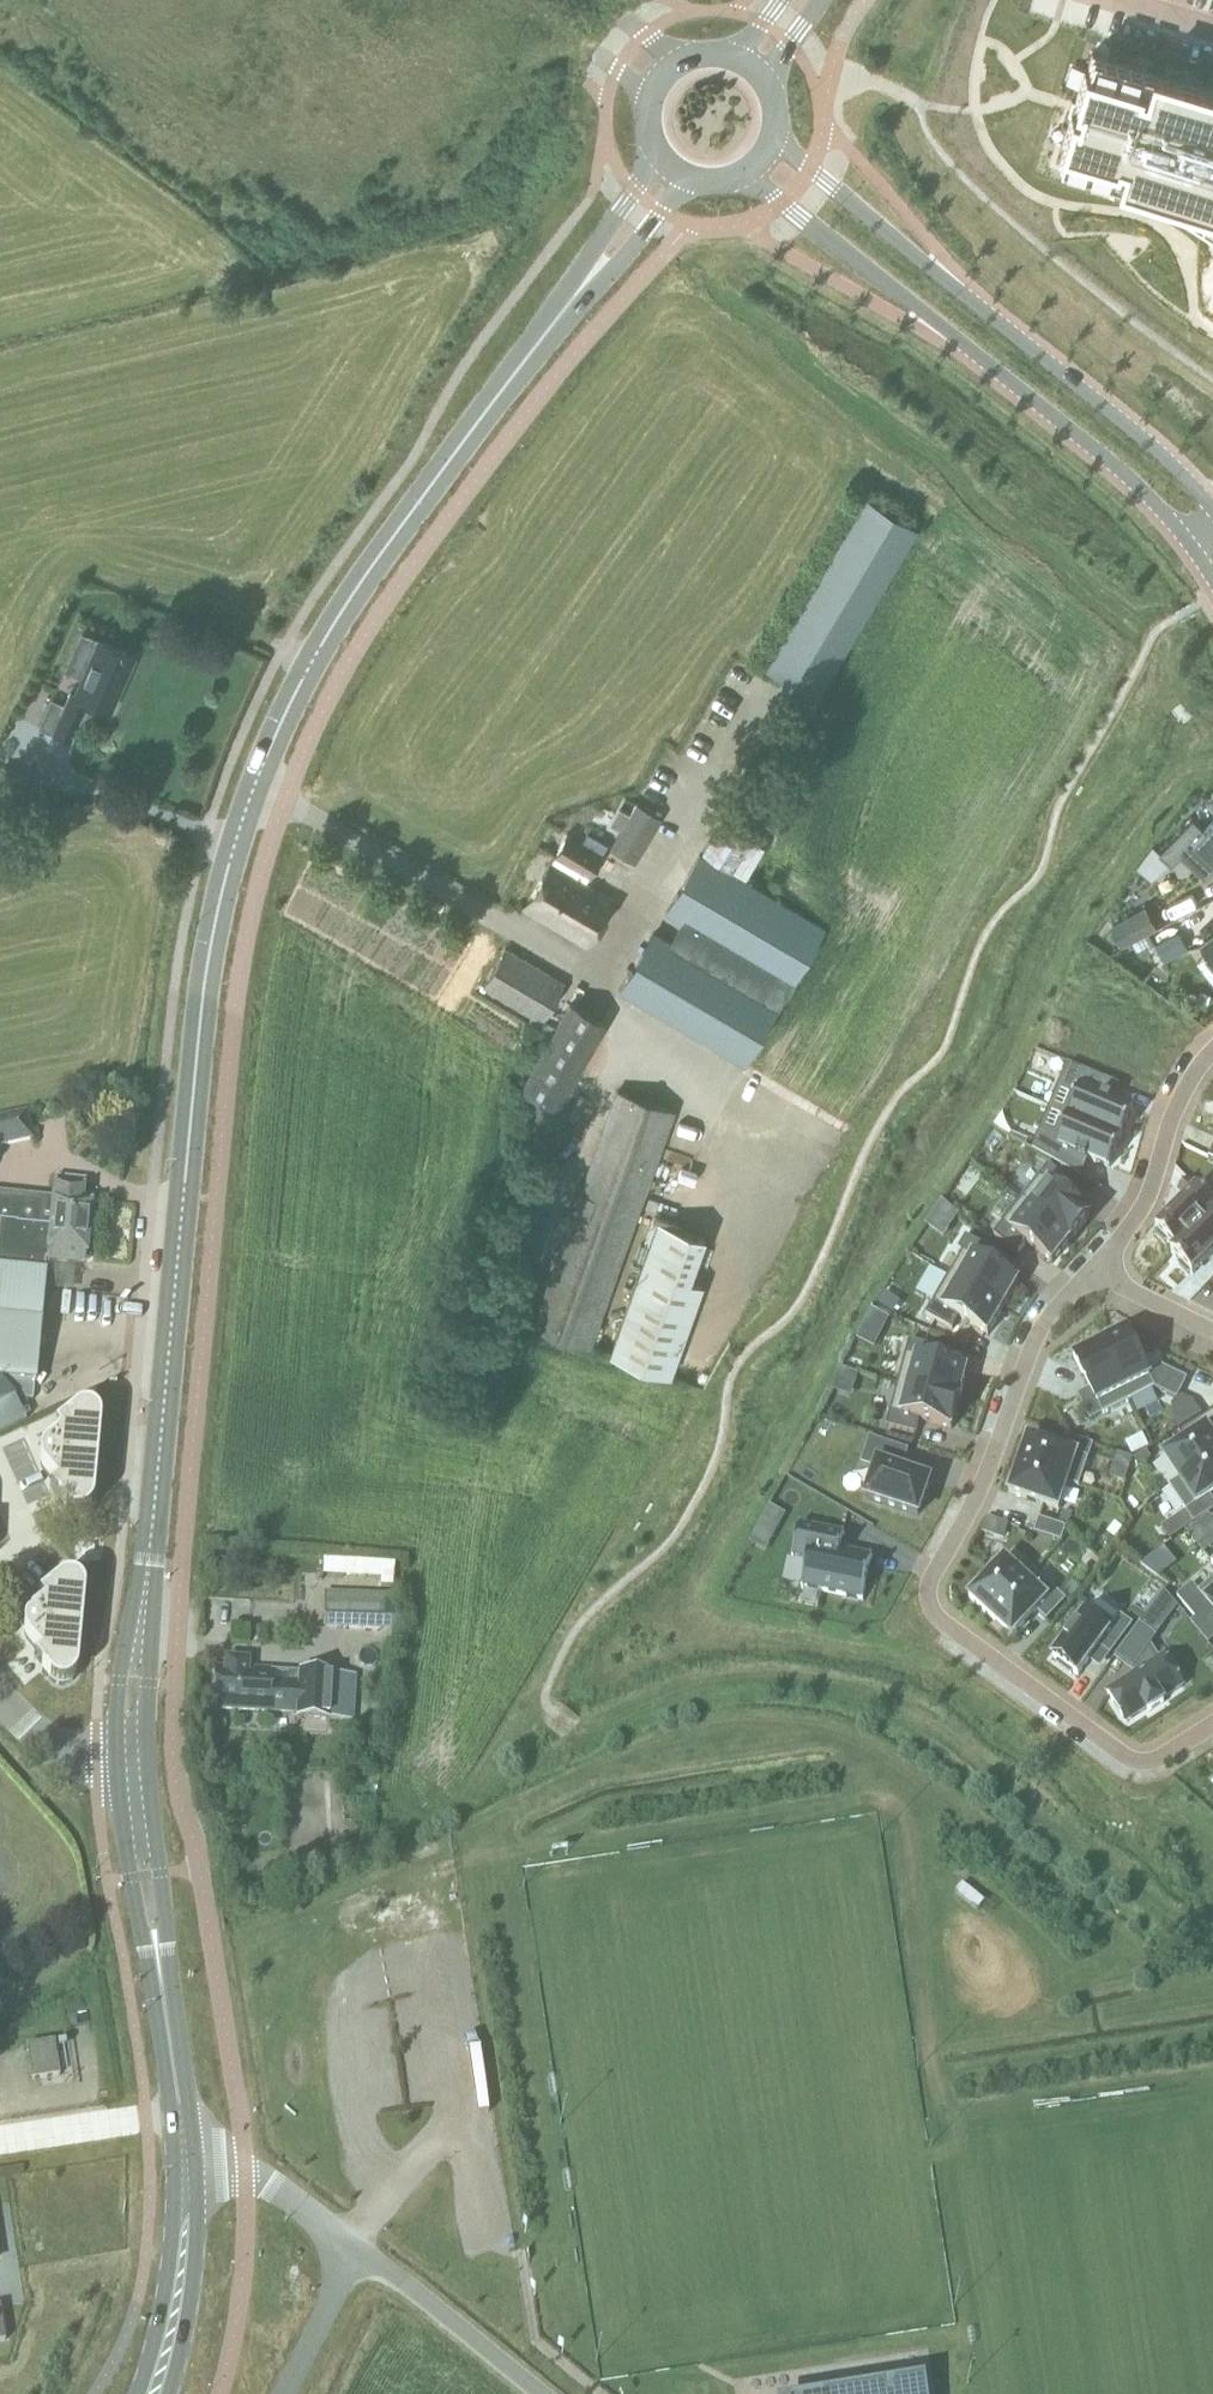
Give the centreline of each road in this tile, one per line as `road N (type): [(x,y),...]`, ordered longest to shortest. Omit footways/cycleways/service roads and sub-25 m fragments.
road 1 (tertiary): [(145,1609),(201,1000),(234,845),(266,754),(337,618),(557,319)]
road 2 (residential): [(1212,1729),(1160,1761),(1118,1758),(939,1624),(929,1608),(933,1571),(977,1487),(1032,1343),(1055,1306),(1091,1273)]
road 3 (unclassified): [(1212,512),(1152,444),(772,133)]
road 4 (unclassified): [(743,173),(1111,461),(1190,543)]
road 5 (residential): [(1091,1273),(1124,1225),(1170,1109),(1212,1045)]
road 6 (tertiary): [(149,2393),(183,2250),(187,2160)]
road 7 (unclassified): [(539,2393),(355,2247)]
road 8 (tertiary): [(117,1762),(143,1938),(165,1990)]
road 9 (tertiary): [(165,1990),(167,1936),(147,1762)]
road 10 (tertiary): [(557,319),(691,178)]
road 11 (tertiary): [(660,157),(595,247),(557,319)]
road 12 (tertiary): [(187,2160),(165,1990)]
road 13 (unclassified): [(355,2247),(285,2393)]
road 14 (tertiary): [(731,58),(697,56),(658,83),(648,128),(660,157)]
road 15 (tertiary): [(145,1609),(120,1680),(117,1762)]
road 16 (tertiary): [(147,1762),(145,1609)]
road 17 (unclassified): [(117,1762),(73,1755),(36,1735),(0,1696)]
road 18 (residential): [(1212,1336),(1091,1273)]
road 19 (unclassified): [(355,2247),(244,2168)]
road 20 (residential): [(0,1488),(39,1545),(37,1560),(0,1592)]

